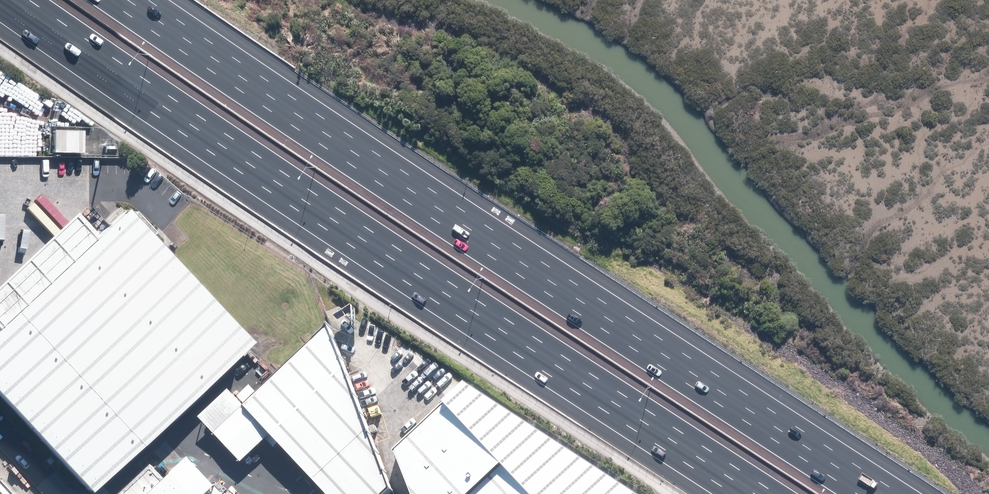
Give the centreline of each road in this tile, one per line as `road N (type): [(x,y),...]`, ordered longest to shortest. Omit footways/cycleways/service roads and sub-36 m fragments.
road 1 (motorway): [(127,0),(880,493)]
road 2 (motorway): [(755,493),(11,0)]

